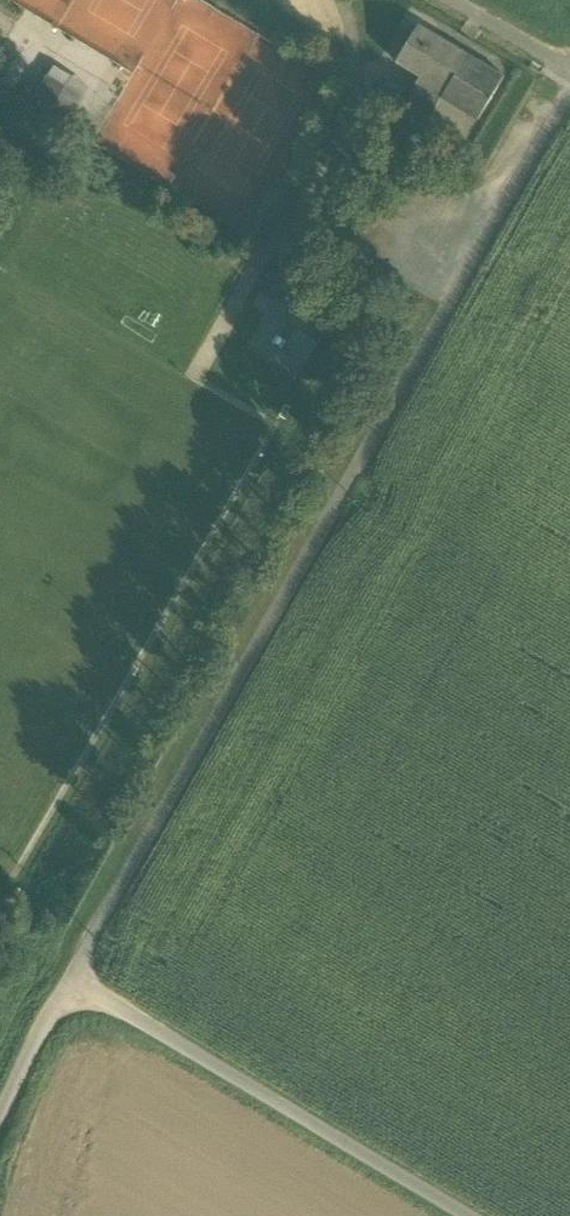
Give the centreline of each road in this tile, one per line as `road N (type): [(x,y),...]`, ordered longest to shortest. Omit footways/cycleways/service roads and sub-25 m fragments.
road 1 (track): [(62,980),(569,93)]
road 2 (track): [(469,1215),(62,980)]
road 3 (track): [(0,1112),(62,980)]
road 4 (residential): [(569,67),(450,0)]

